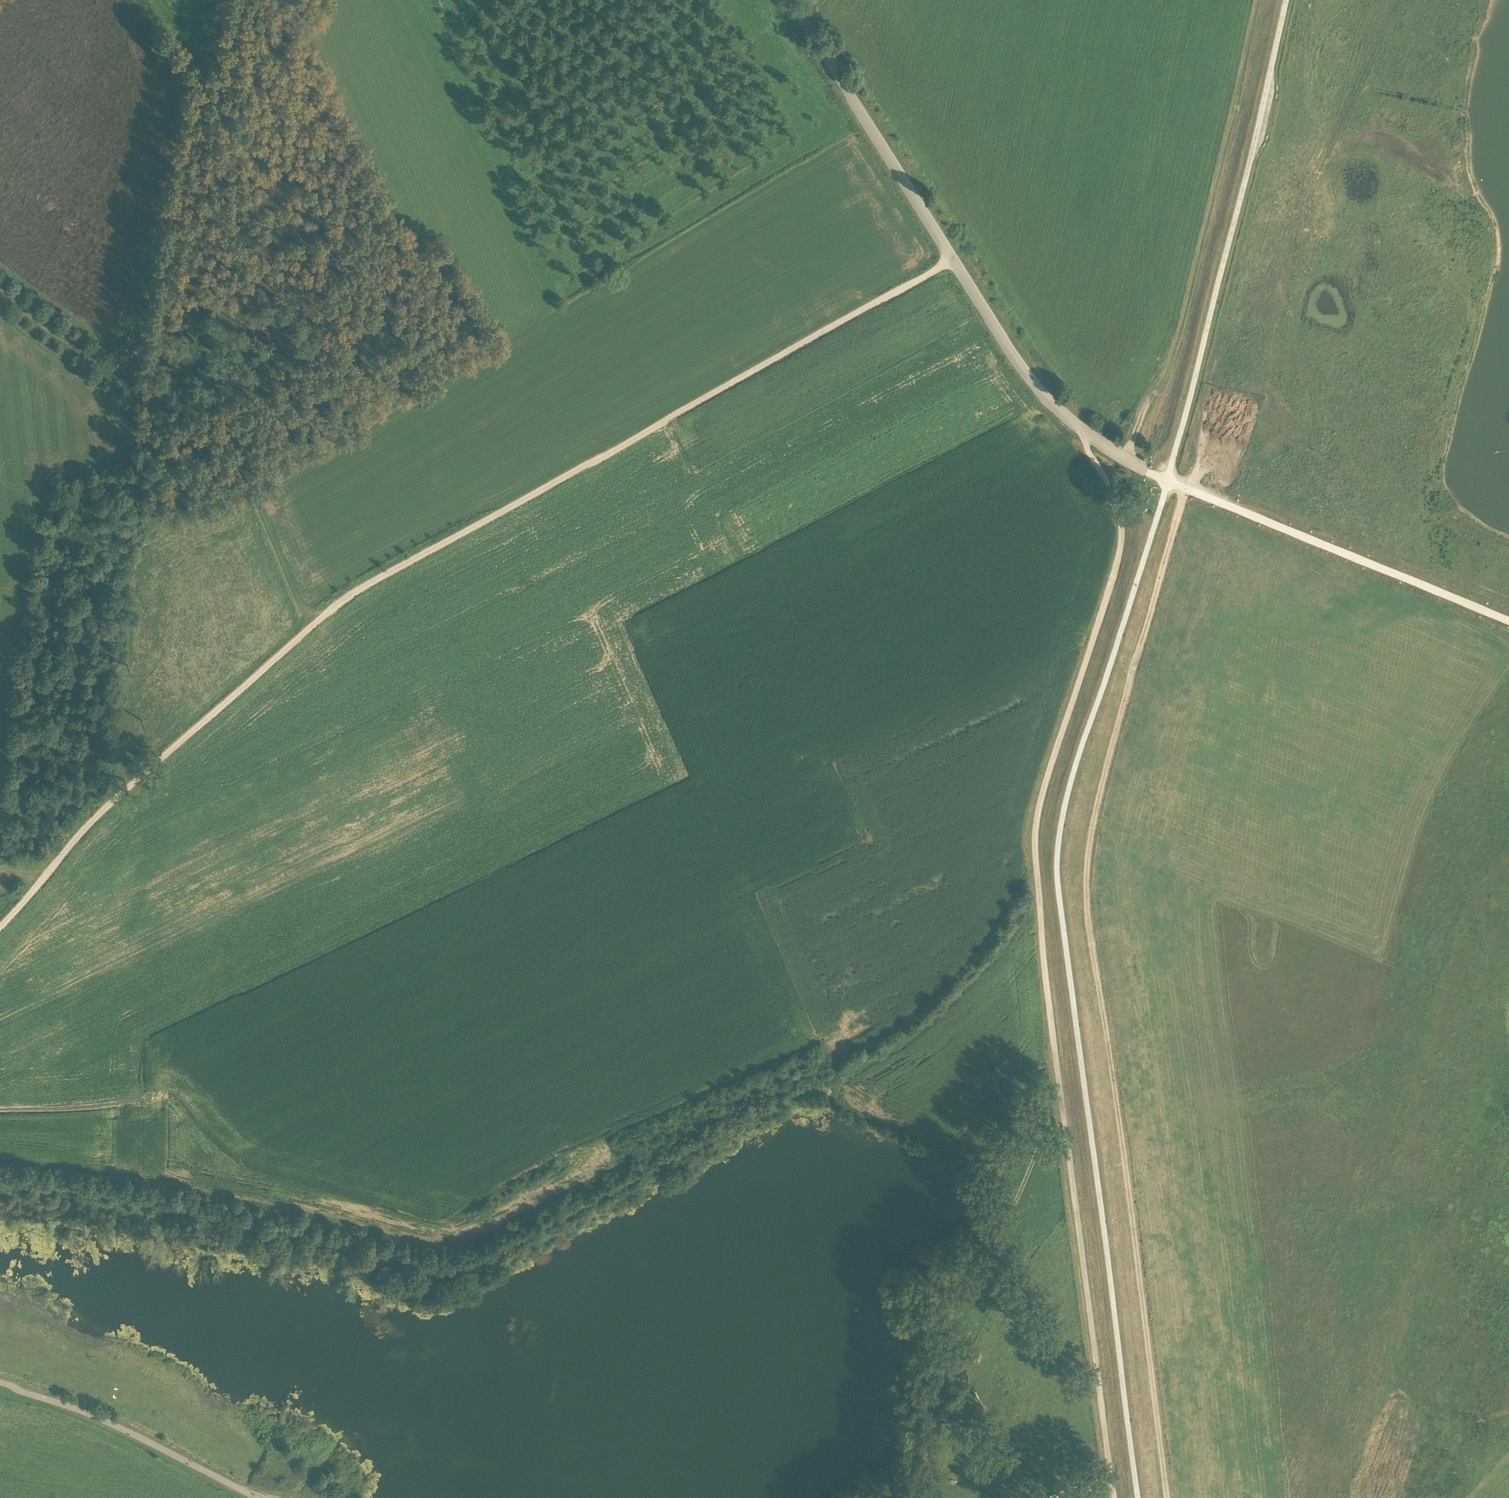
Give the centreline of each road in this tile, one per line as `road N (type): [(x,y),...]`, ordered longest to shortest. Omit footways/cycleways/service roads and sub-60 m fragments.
road 1 (track): [(0,926),(100,813),(343,601),(952,257)]
road 2 (track): [(1114,1497),(1035,847),(1041,799),(1121,541),(1115,499),(1087,428)]
road 3 (track): [(1184,485),(1089,841),(1087,894),(1166,1497)]
road 4 (unclassified): [(794,0),(985,309),(1055,404),(1146,468)]
road 5 (track): [(1259,0),(1175,371),(1149,396),(1122,456)]
road 6 (unclassified): [(0,1383),(104,1418),(262,1497)]
road 7 (track): [(222,0),(199,65),(152,0)]
road 8 (track): [(0,1111),(107,1106),(141,1096)]

